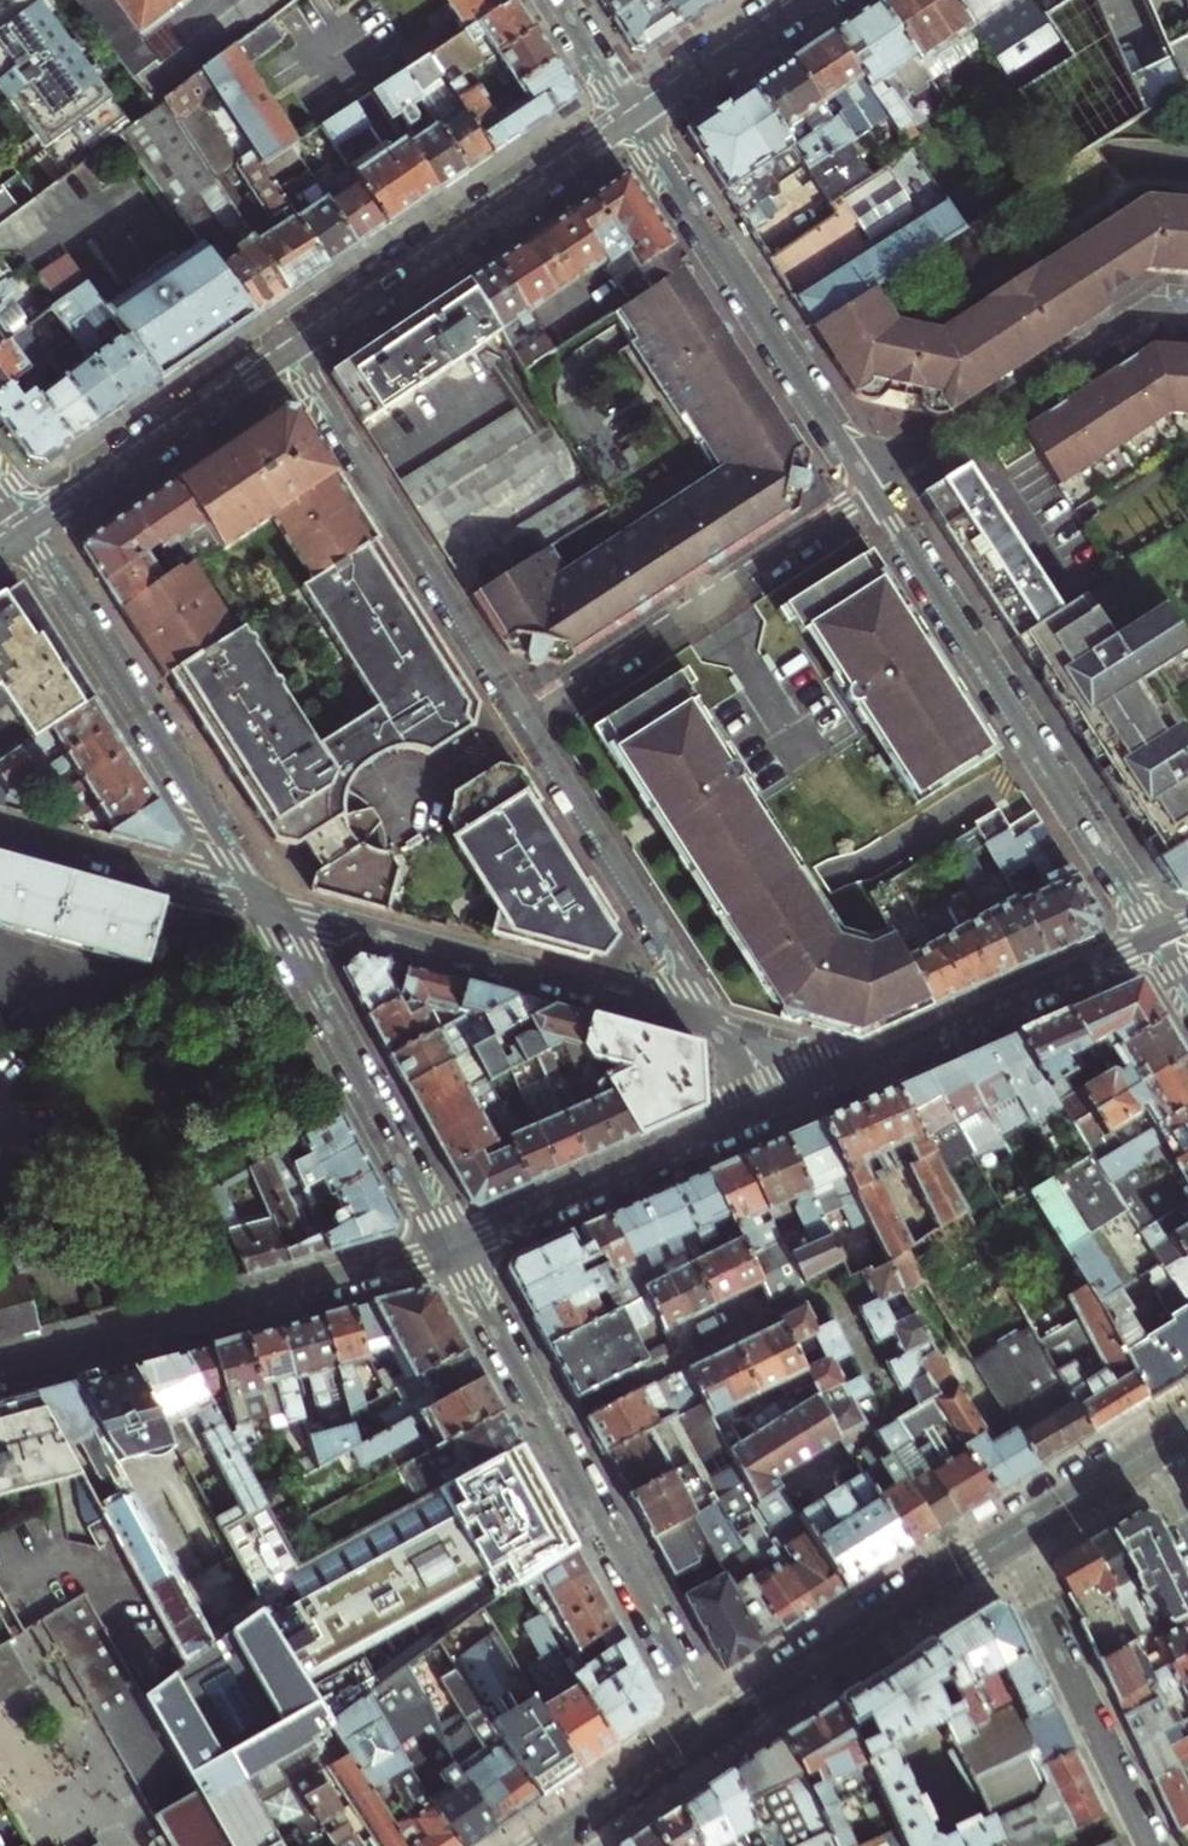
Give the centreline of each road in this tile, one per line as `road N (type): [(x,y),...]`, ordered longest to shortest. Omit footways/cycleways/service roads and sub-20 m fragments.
road 1 (residential): [(452,1246),(713,1732)]
road 2 (residential): [(1158,939),(874,493)]
road 3 (residential): [(261,902),(720,1026)]
road 4 (residential): [(452,1246),(0,1368)]
road 5 (residential): [(874,493),(632,120)]
road 6 (residential): [(31,529),(261,902)]
road 7 (residential): [(525,721),(290,353)]
road 8 (residential): [(525,721),(874,493)]
road 9 (residential): [(290,353),(632,120)]
road 10 (residential): [(261,902),(452,1246)]
road 11 (residential): [(1158,939),(809,1090)]
road 12 (residential): [(1187,312),(1140,322),(874,493)]
road 13 (residential): [(720,1026),(525,721)]
road 14 (tertiary): [(713,1732),(1006,1542)]
road 15 (residential): [(1152,1845),(1006,1542)]
road 16 (residential): [(756,1114),(452,1246)]
road 17 (residential): [(31,529),(290,353)]
road 18 (residential): [(0,829),(261,902)]
road 19 (residential): [(632,120),(808,0)]
road 20 (tertiary): [(577,1827),(713,1732)]
road 21 (tertiary): [(1006,1542),(1144,1455)]
road 22 (residential): [(632,120),(555,0)]

